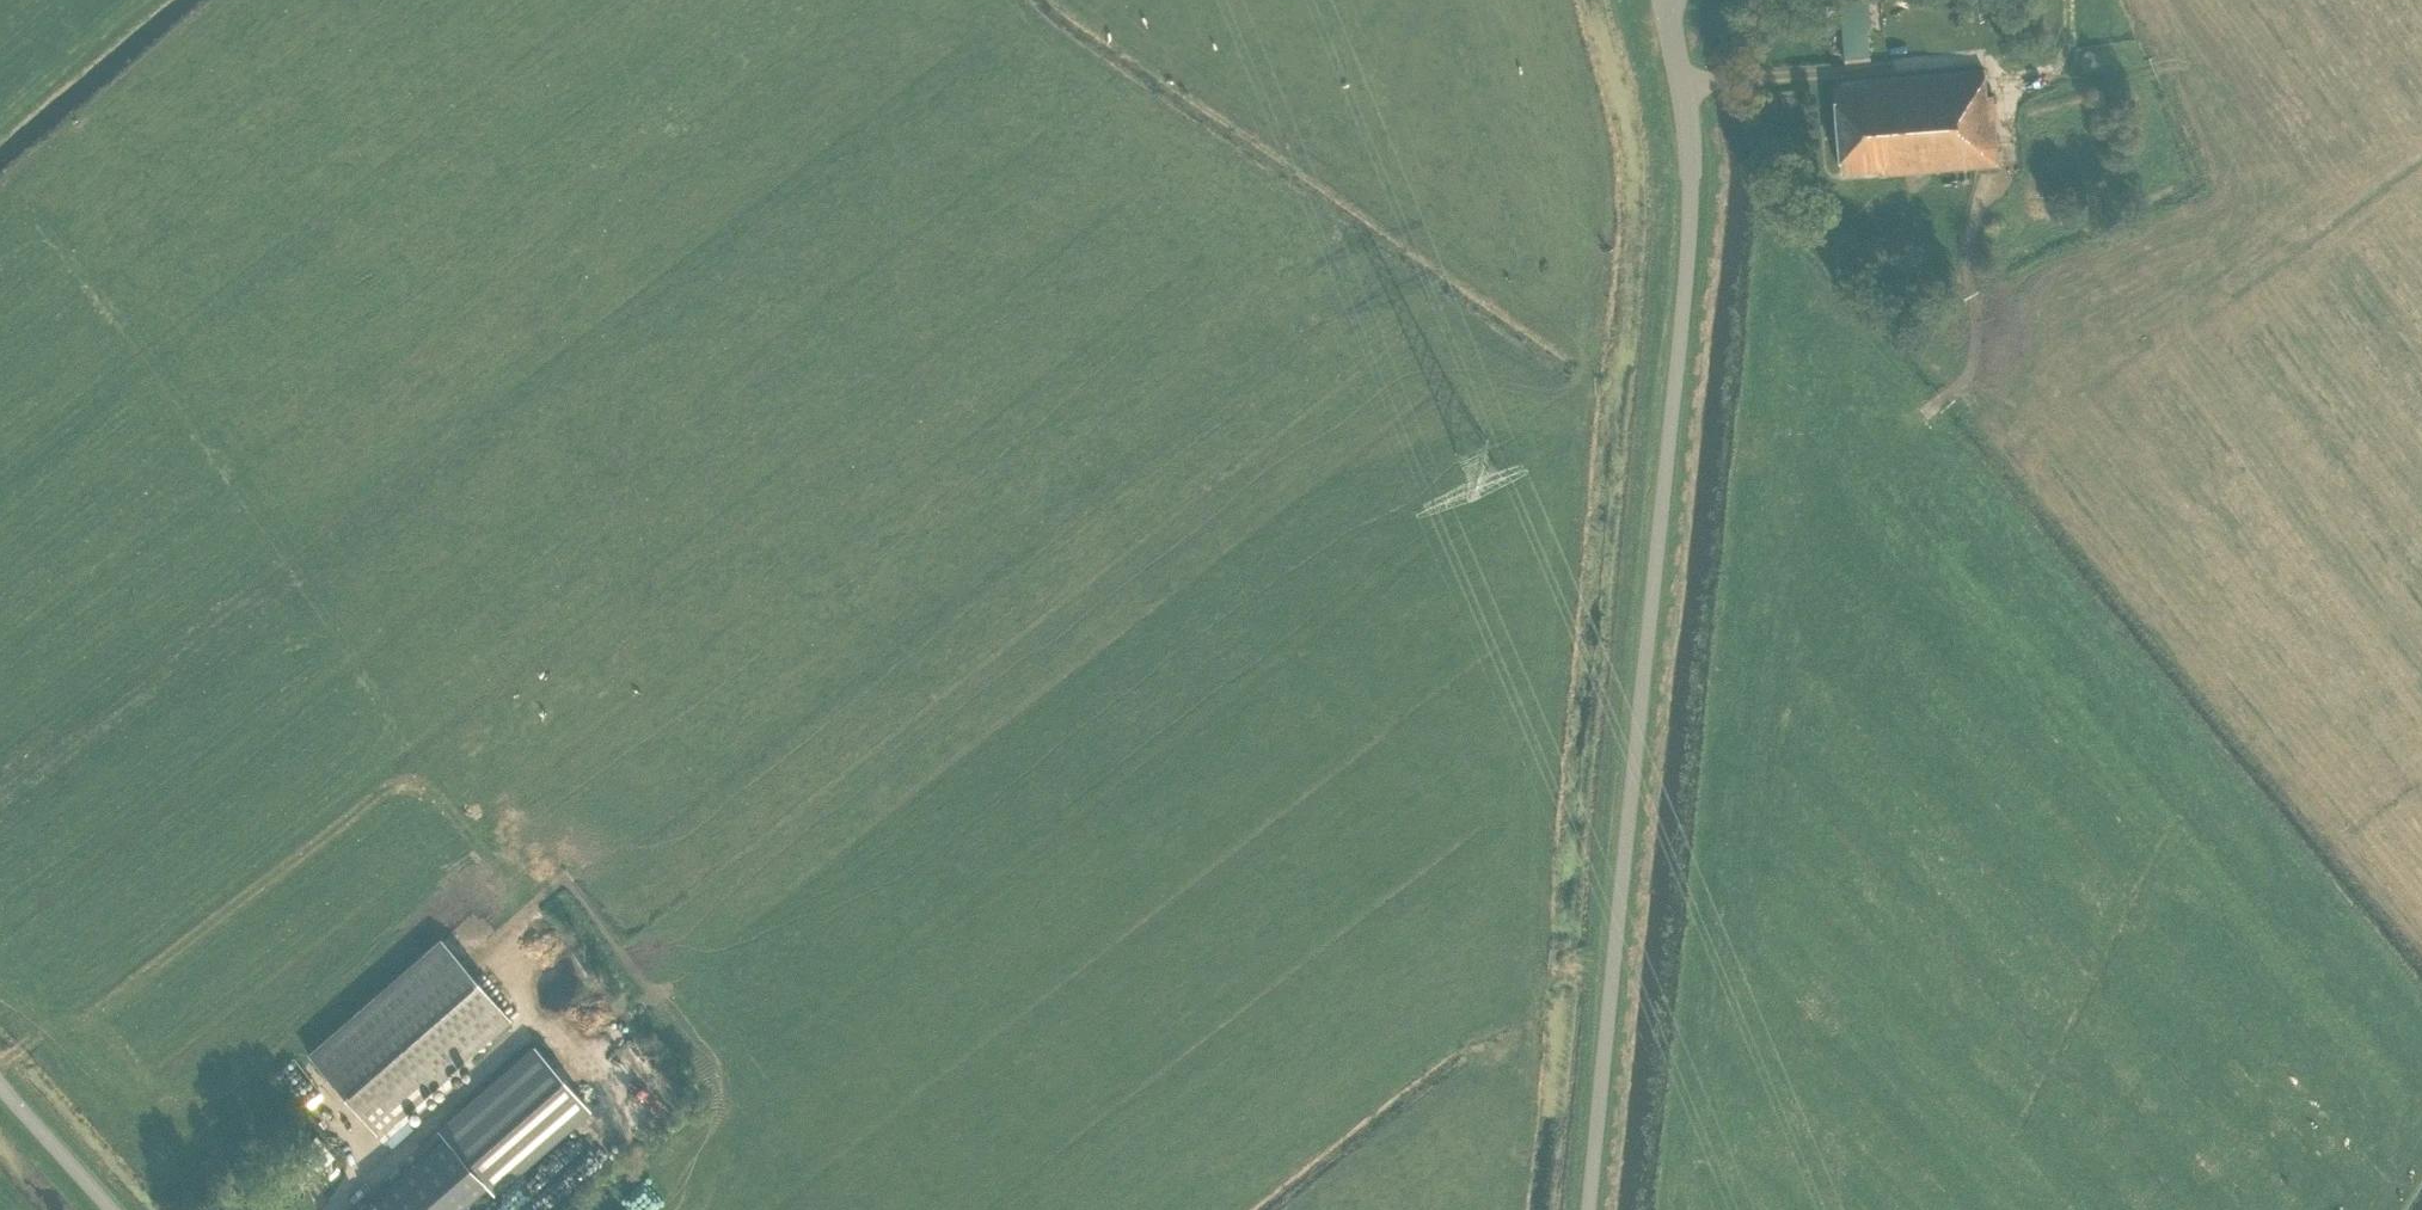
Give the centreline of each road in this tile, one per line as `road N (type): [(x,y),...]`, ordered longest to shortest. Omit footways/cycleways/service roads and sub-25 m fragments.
road 1 (unclassified): [(1597,1209),(1691,228),(1688,116),(1666,0)]
road 2 (unclassified): [(101,1209),(0,1090)]

